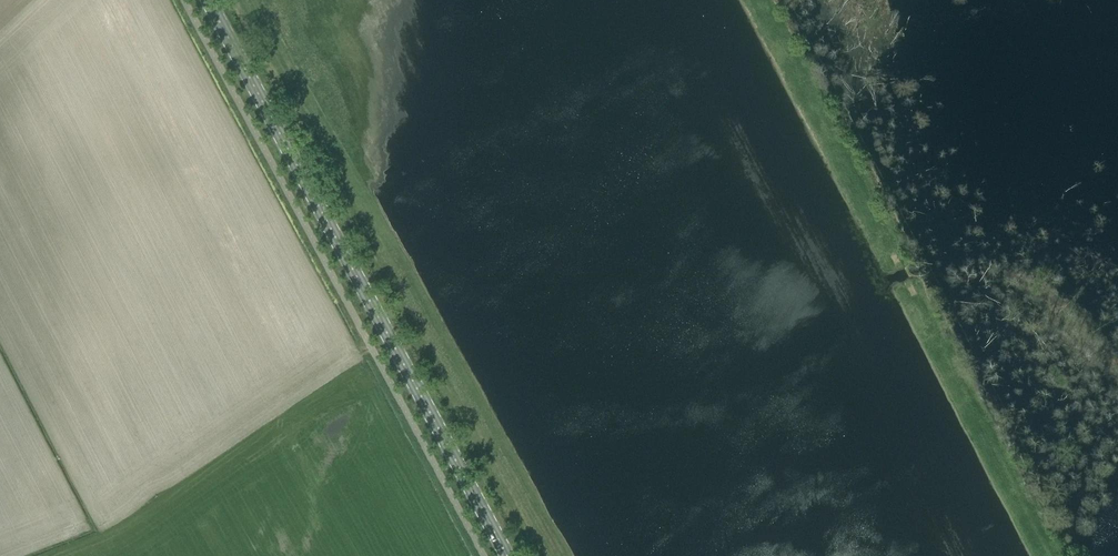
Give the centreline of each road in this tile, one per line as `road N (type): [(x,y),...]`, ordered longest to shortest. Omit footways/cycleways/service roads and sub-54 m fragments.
road 1 (secondary): [(506,555),(207,0)]

